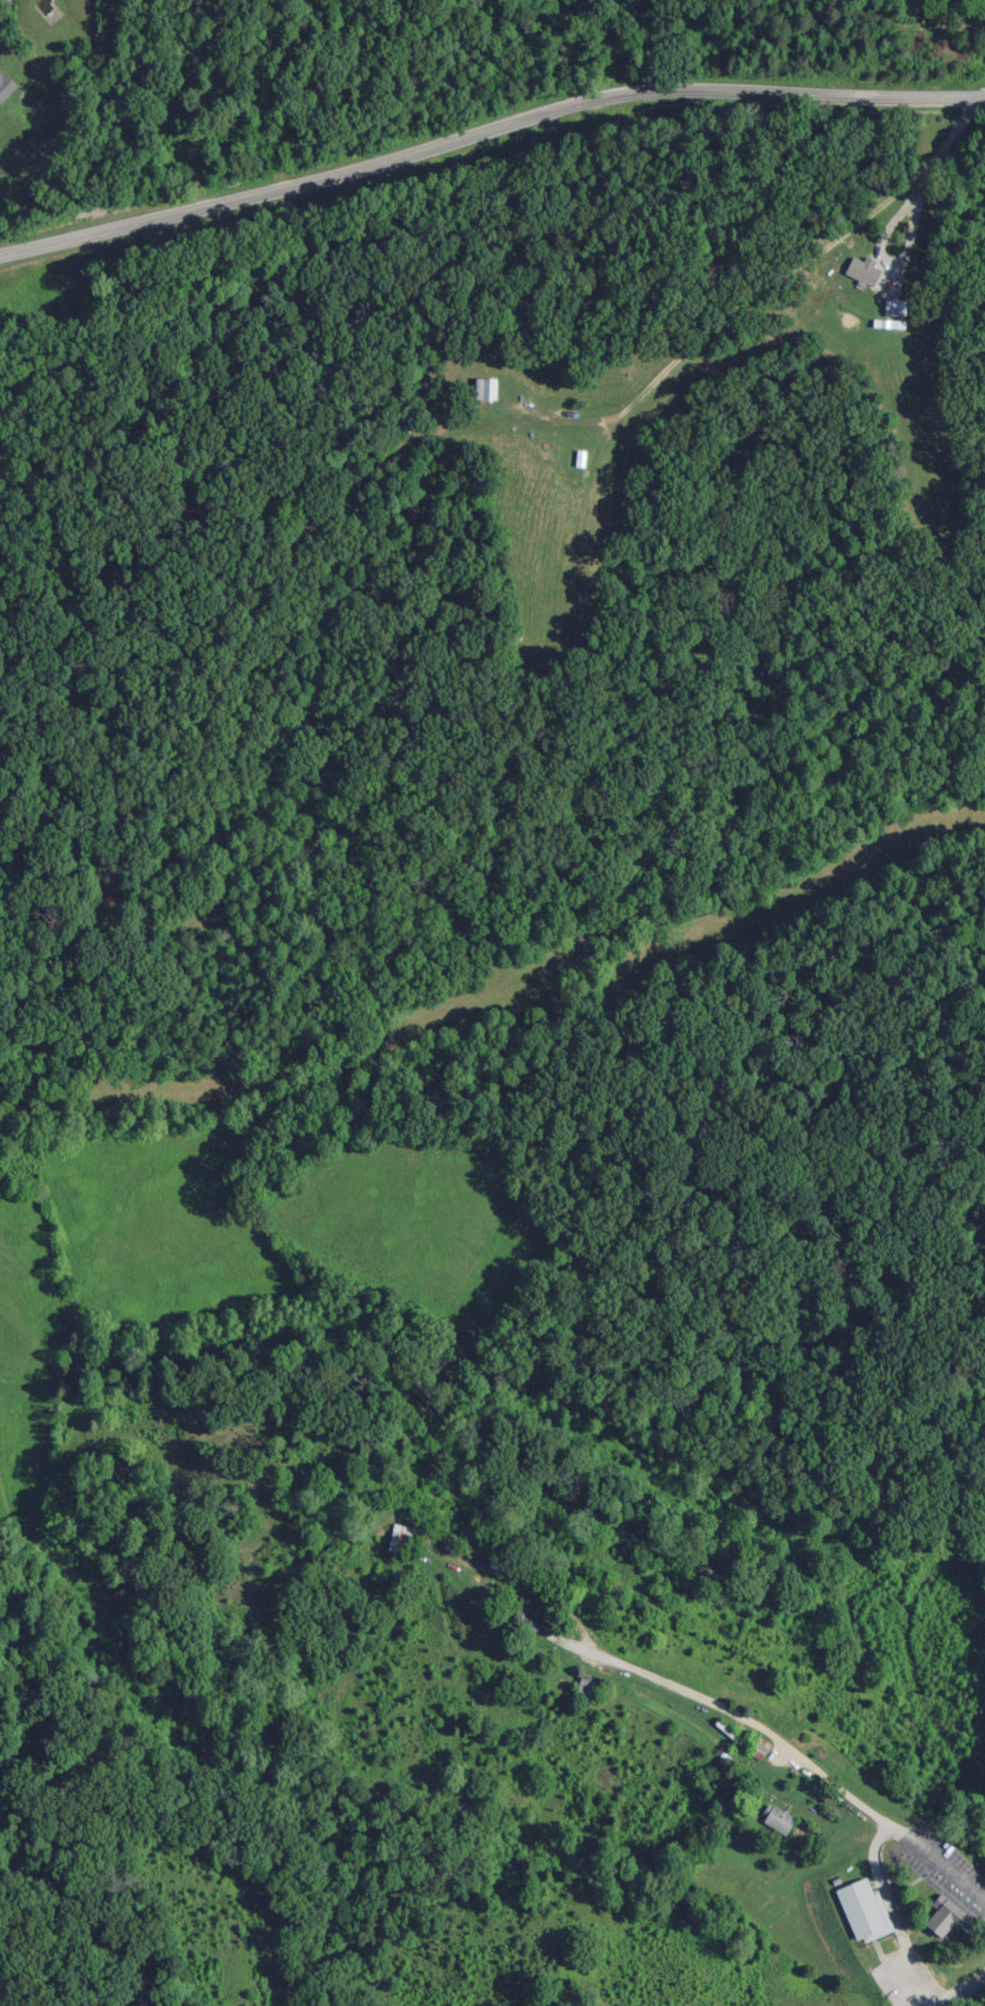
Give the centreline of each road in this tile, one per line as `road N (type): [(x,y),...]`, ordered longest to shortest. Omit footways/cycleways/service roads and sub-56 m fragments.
road 1 (residential): [(0,249),(569,109),(640,106)]
road 2 (residential): [(640,1655),(984,1897)]
road 3 (residential): [(984,101),(640,106)]

